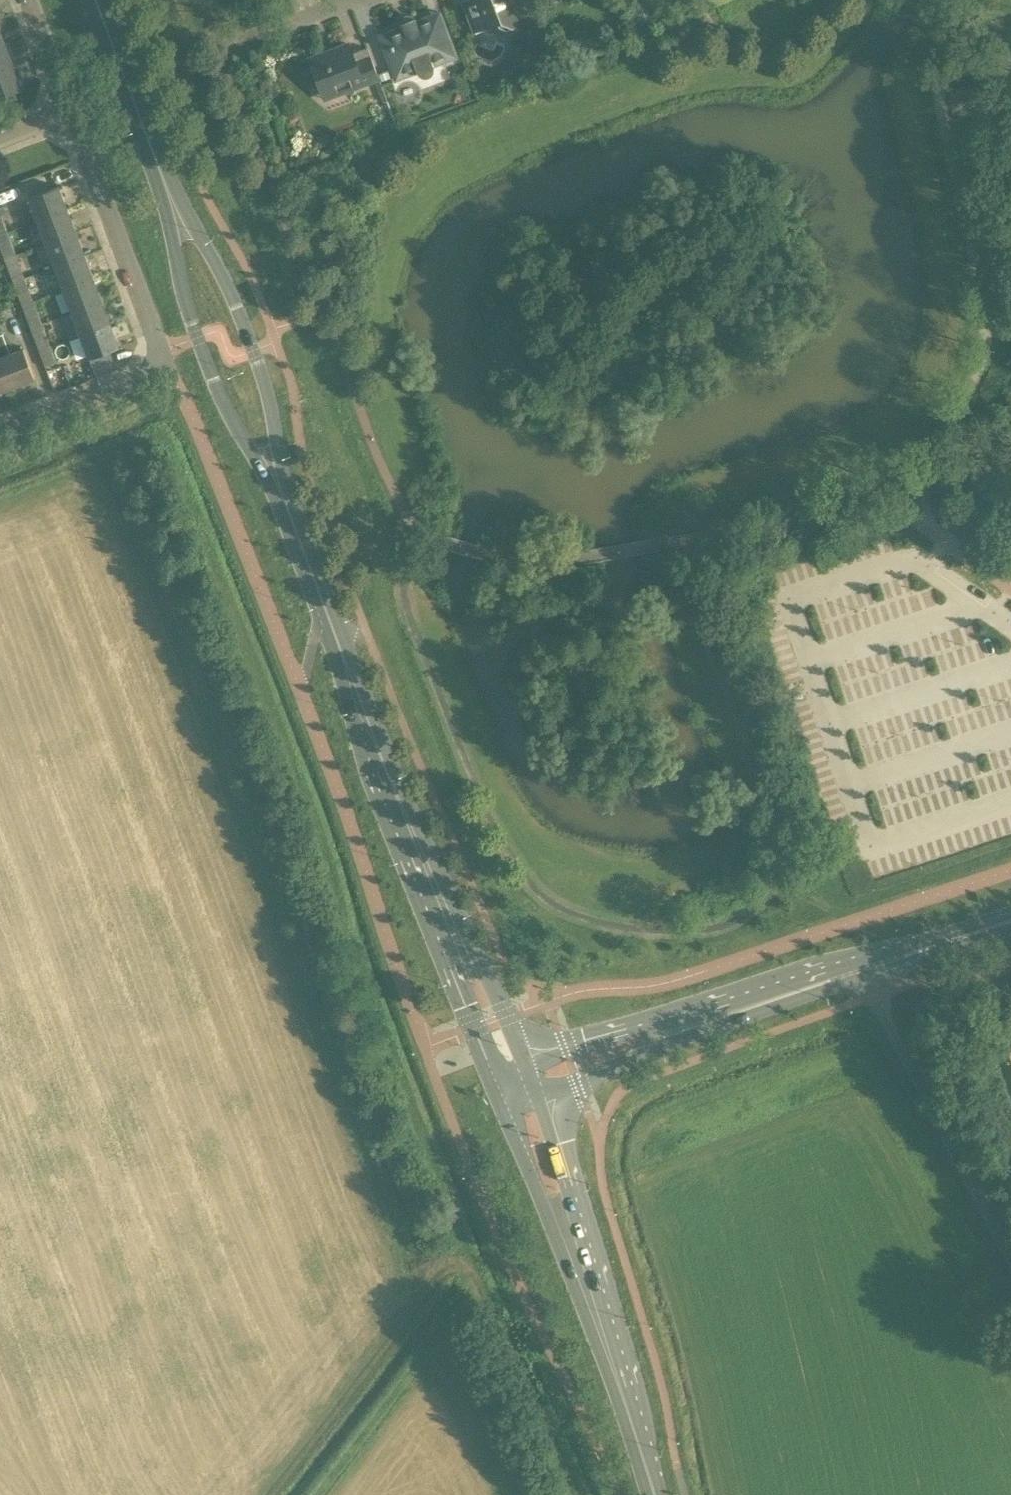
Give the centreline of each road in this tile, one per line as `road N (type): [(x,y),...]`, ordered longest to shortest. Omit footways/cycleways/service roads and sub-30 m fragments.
road 1 (primary): [(156,161),(204,361),(277,503),(496,1084)]
road 2 (primary): [(526,1062),(420,828),(301,529),(242,316),(156,161)]
road 3 (residential): [(0,429),(166,370),(68,101)]
road 4 (primary): [(496,1084),(644,1462)]
road 5 (primary): [(644,1462),(644,1411),(540,1094)]
road 6 (secondary): [(858,963),(526,1062)]
road 7 (secondary): [(540,1094),(865,977)]
road 8 (unclassified): [(1010,1271),(865,977)]
road 9 (primary): [(156,161),(95,0)]
road 10 (secondary): [(1010,912),(858,963)]
road 11 (secondary): [(865,977),(1010,927)]

